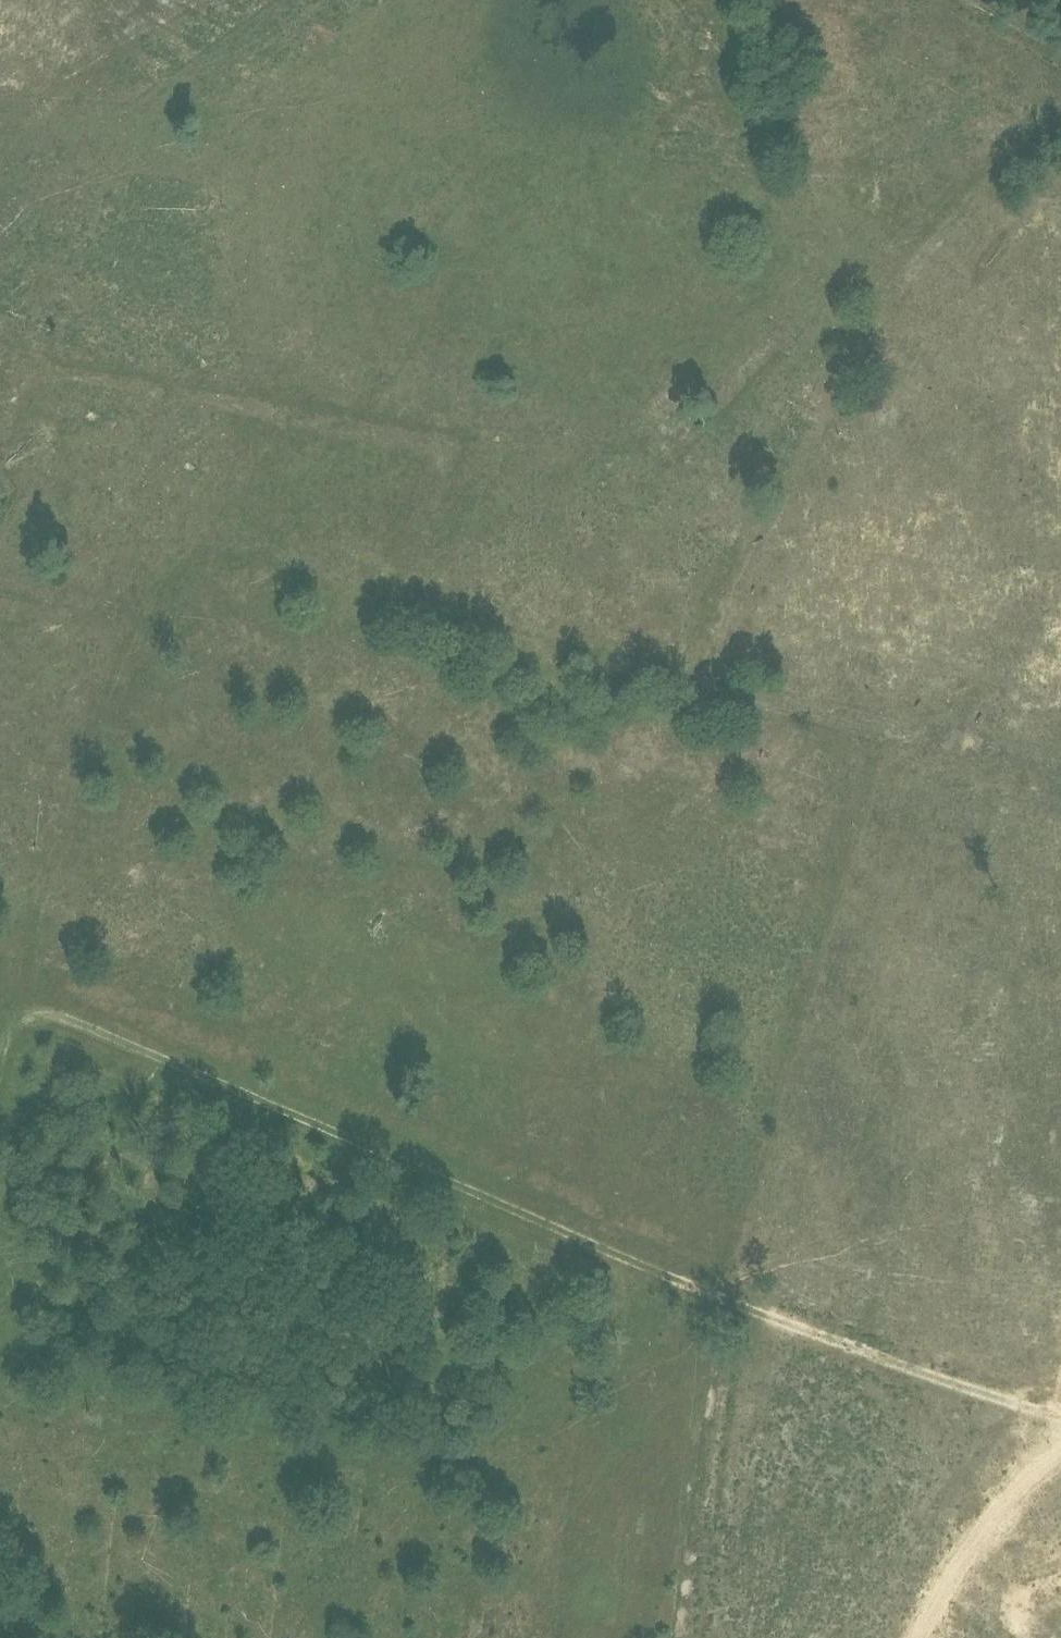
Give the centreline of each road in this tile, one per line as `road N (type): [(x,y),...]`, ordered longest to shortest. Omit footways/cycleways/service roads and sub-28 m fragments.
road 1 (track): [(1060,1423),(733,1303),(67,1018),(36,1017),(17,1030),(0,1070)]
road 2 (track): [(1060,1444),(1012,1499),(921,1637)]

